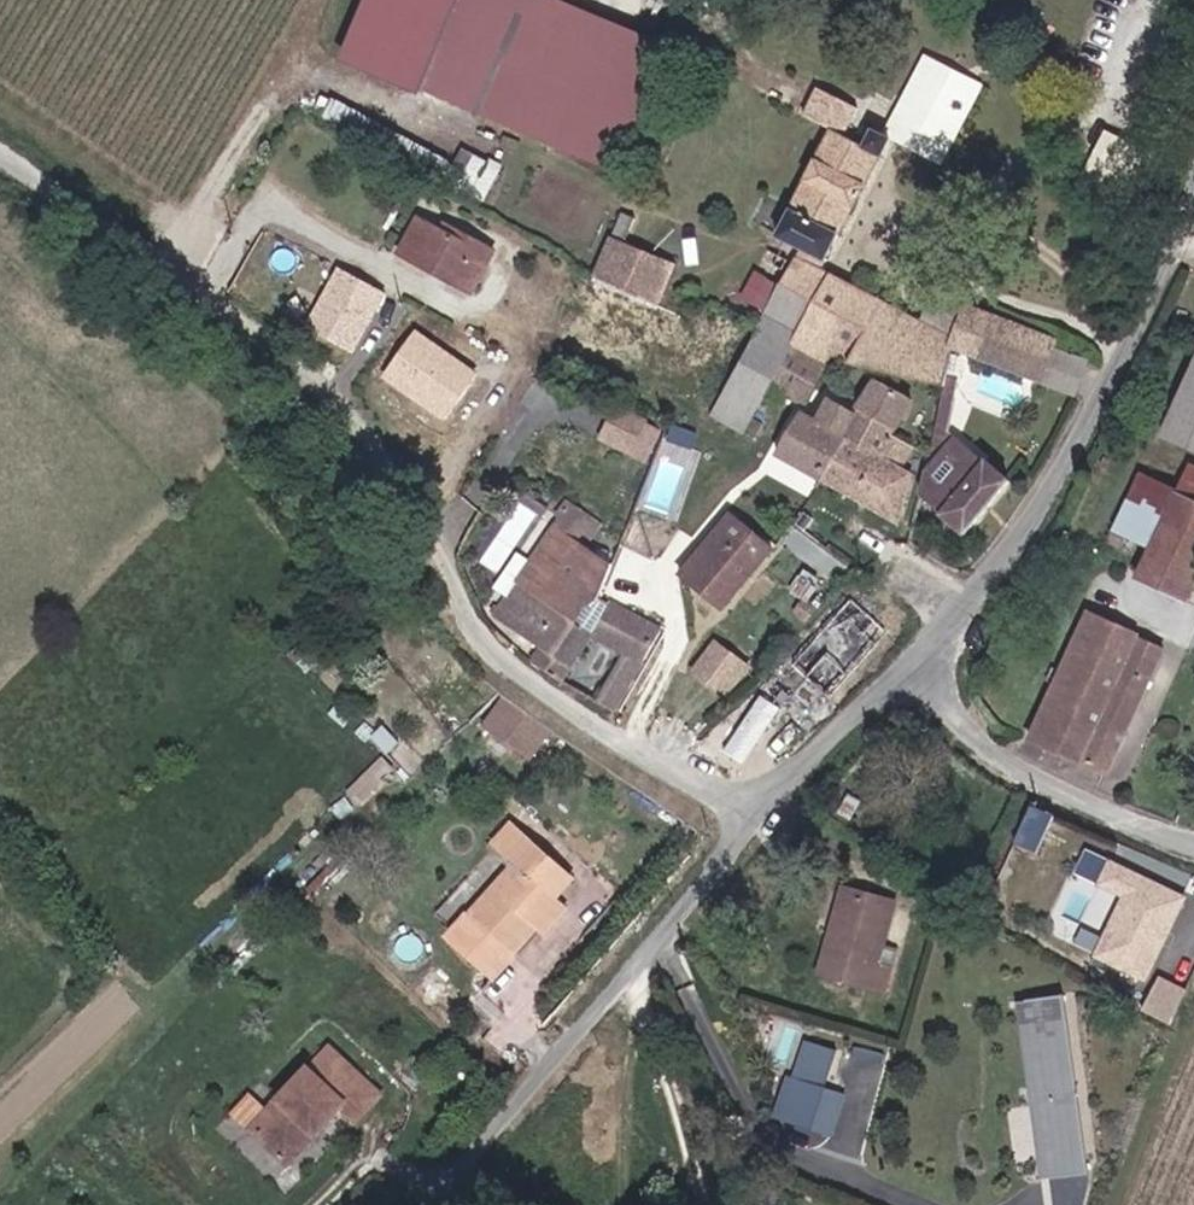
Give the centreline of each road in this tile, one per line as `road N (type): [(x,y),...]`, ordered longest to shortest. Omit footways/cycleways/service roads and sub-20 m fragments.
road 1 (unclassified): [(766,815),(621,742),(548,694),(502,653),(444,569),(238,344),(124,243),(0,152)]
road 2 (residential): [(1193,220),(1089,455),(922,670)]
road 3 (residential): [(766,815),(441,1204)]
road 4 (unclassified): [(1193,848),(1160,841),(922,670)]
road 5 (residential): [(922,670),(766,815)]

